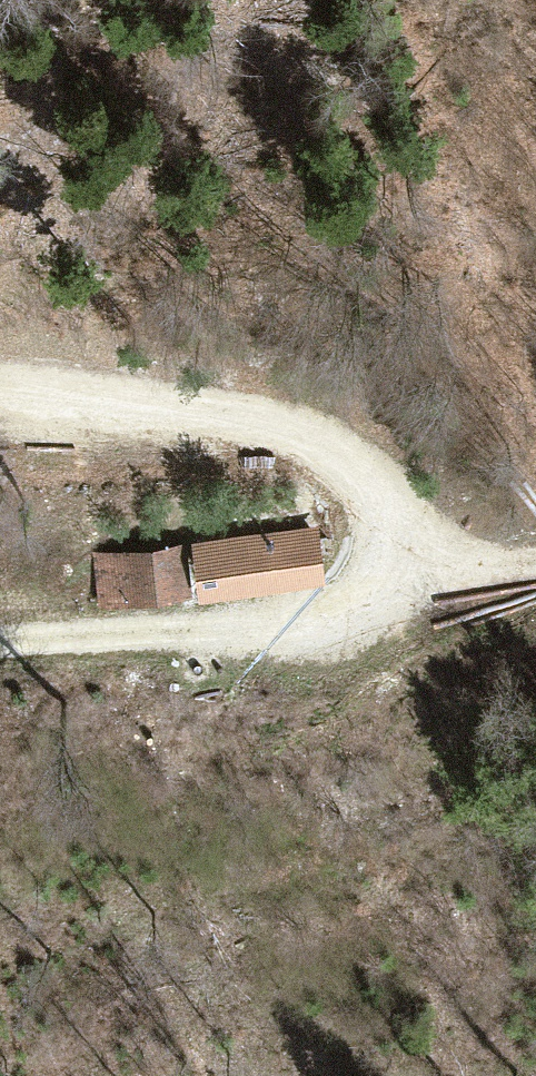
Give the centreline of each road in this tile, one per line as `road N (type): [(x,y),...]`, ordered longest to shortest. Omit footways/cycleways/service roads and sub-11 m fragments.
road 1 (track): [(0,377),(137,390),(265,412),(317,431),(356,459),(389,521),(386,566),(347,609),(0,645)]
road 2 (track): [(535,567),(368,592)]

